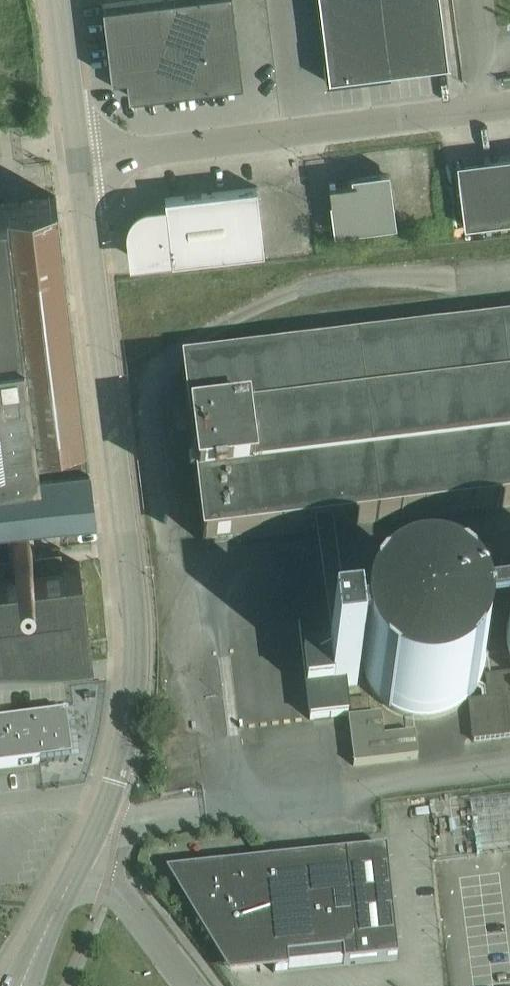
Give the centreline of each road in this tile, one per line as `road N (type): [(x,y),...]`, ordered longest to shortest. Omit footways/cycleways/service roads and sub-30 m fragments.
road 1 (unclassified): [(87,854),(114,785),(134,691),(133,604),(80,159)]
road 2 (unclassified): [(80,159),(509,104)]
road 3 (unclassified): [(87,854),(191,985)]
road 4 (unclassified): [(80,159),(62,0)]
road 5 (unclassified): [(28,985),(87,854)]

